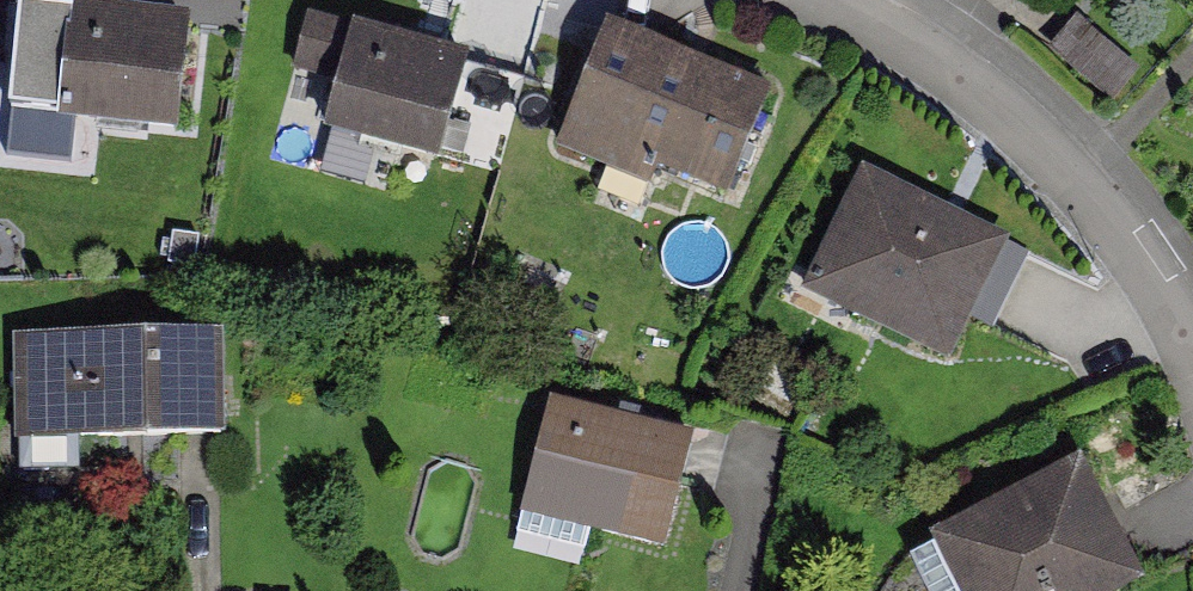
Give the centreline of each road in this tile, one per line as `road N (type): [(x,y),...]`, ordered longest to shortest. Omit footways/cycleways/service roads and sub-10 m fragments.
road 1 (residential): [(824,0),(934,55),(1079,177),(1192,351)]

